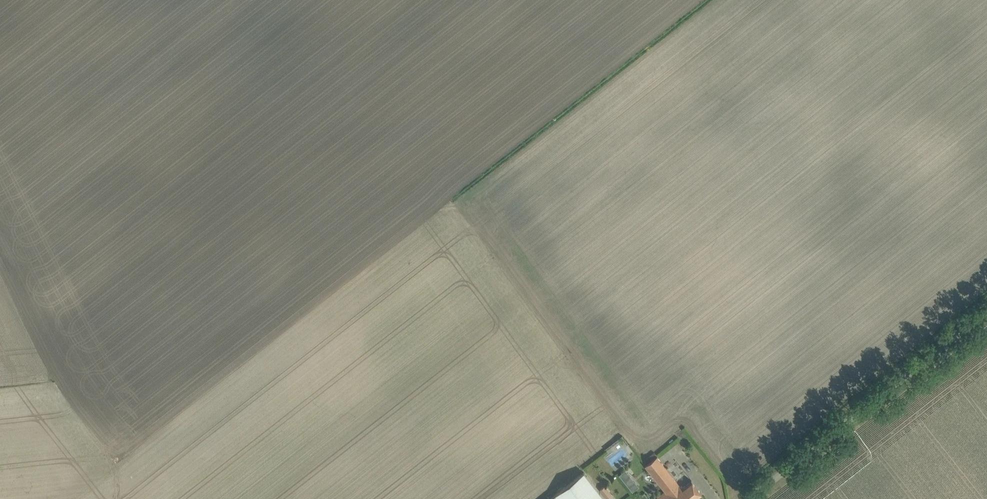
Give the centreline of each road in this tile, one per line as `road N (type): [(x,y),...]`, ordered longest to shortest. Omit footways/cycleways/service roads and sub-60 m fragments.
road 1 (unclassified): [(749,498),(986,313)]

